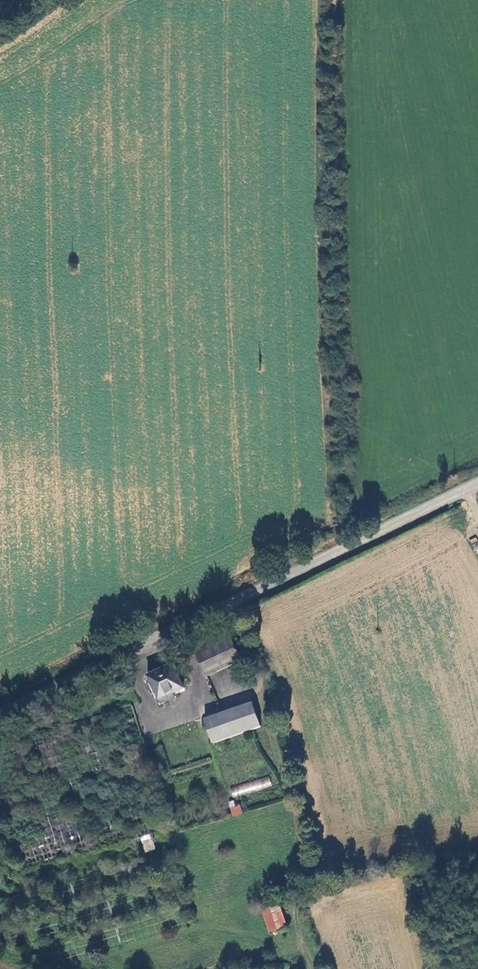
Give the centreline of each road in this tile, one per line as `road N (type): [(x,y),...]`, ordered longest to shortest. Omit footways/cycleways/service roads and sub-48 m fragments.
road 1 (unclassified): [(477,482),(0,710)]

